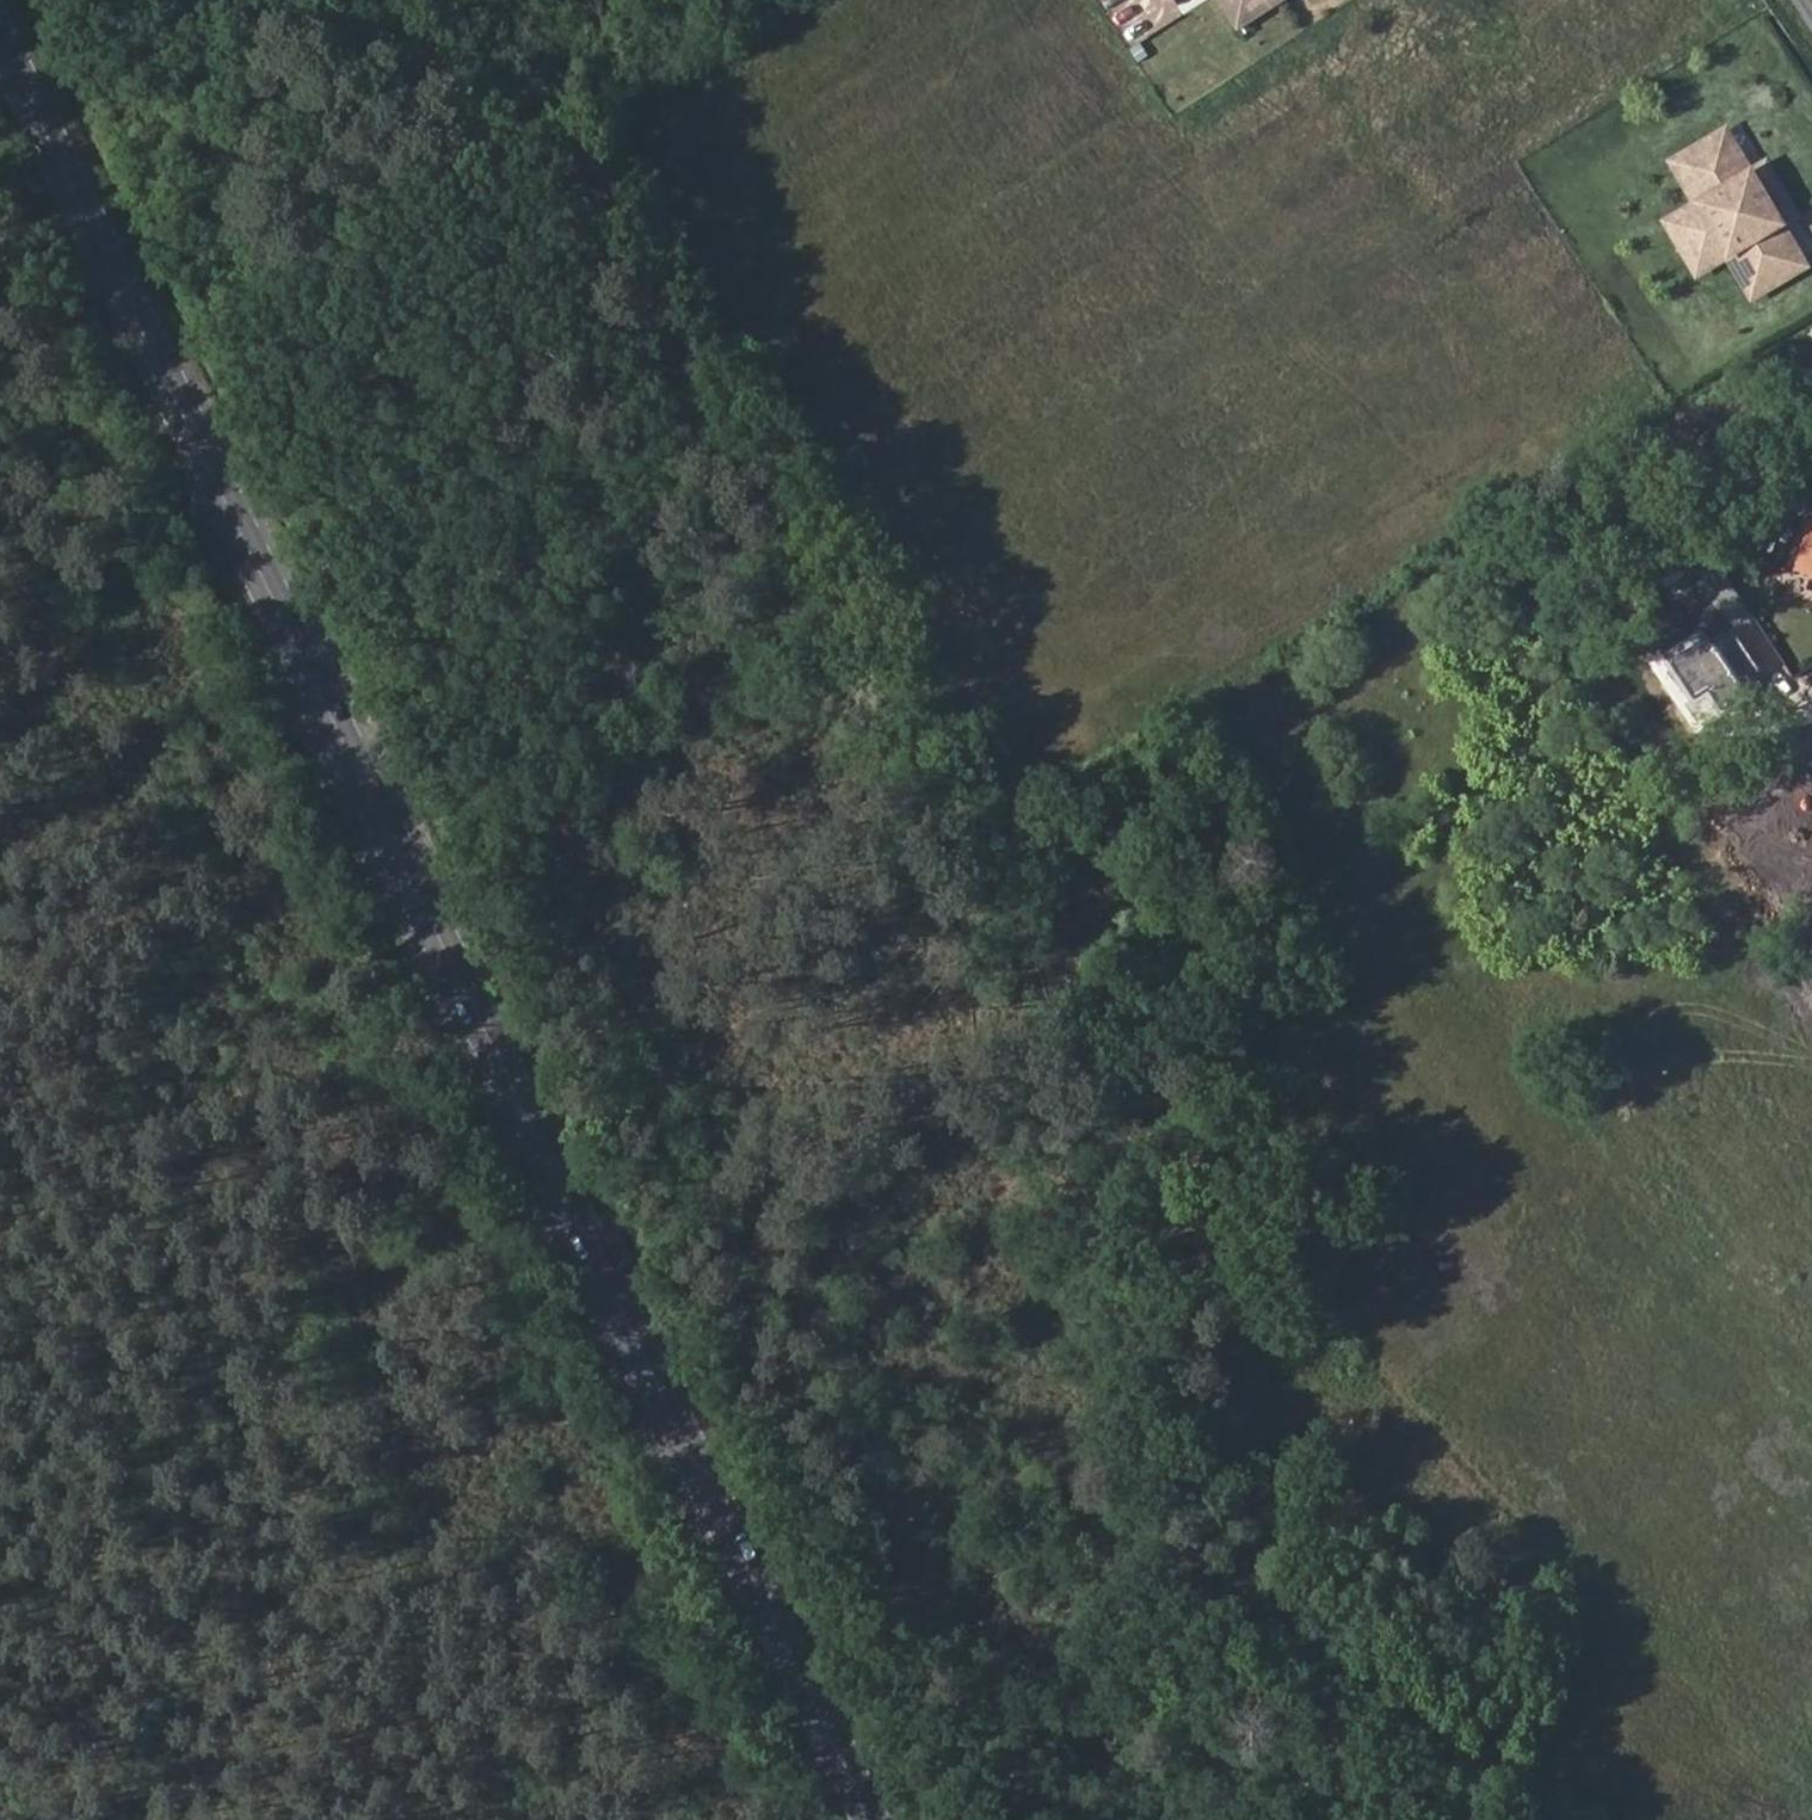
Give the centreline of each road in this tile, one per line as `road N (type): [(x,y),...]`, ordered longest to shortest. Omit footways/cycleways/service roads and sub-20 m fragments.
road 1 (secondary): [(0,40),(870,1819)]

